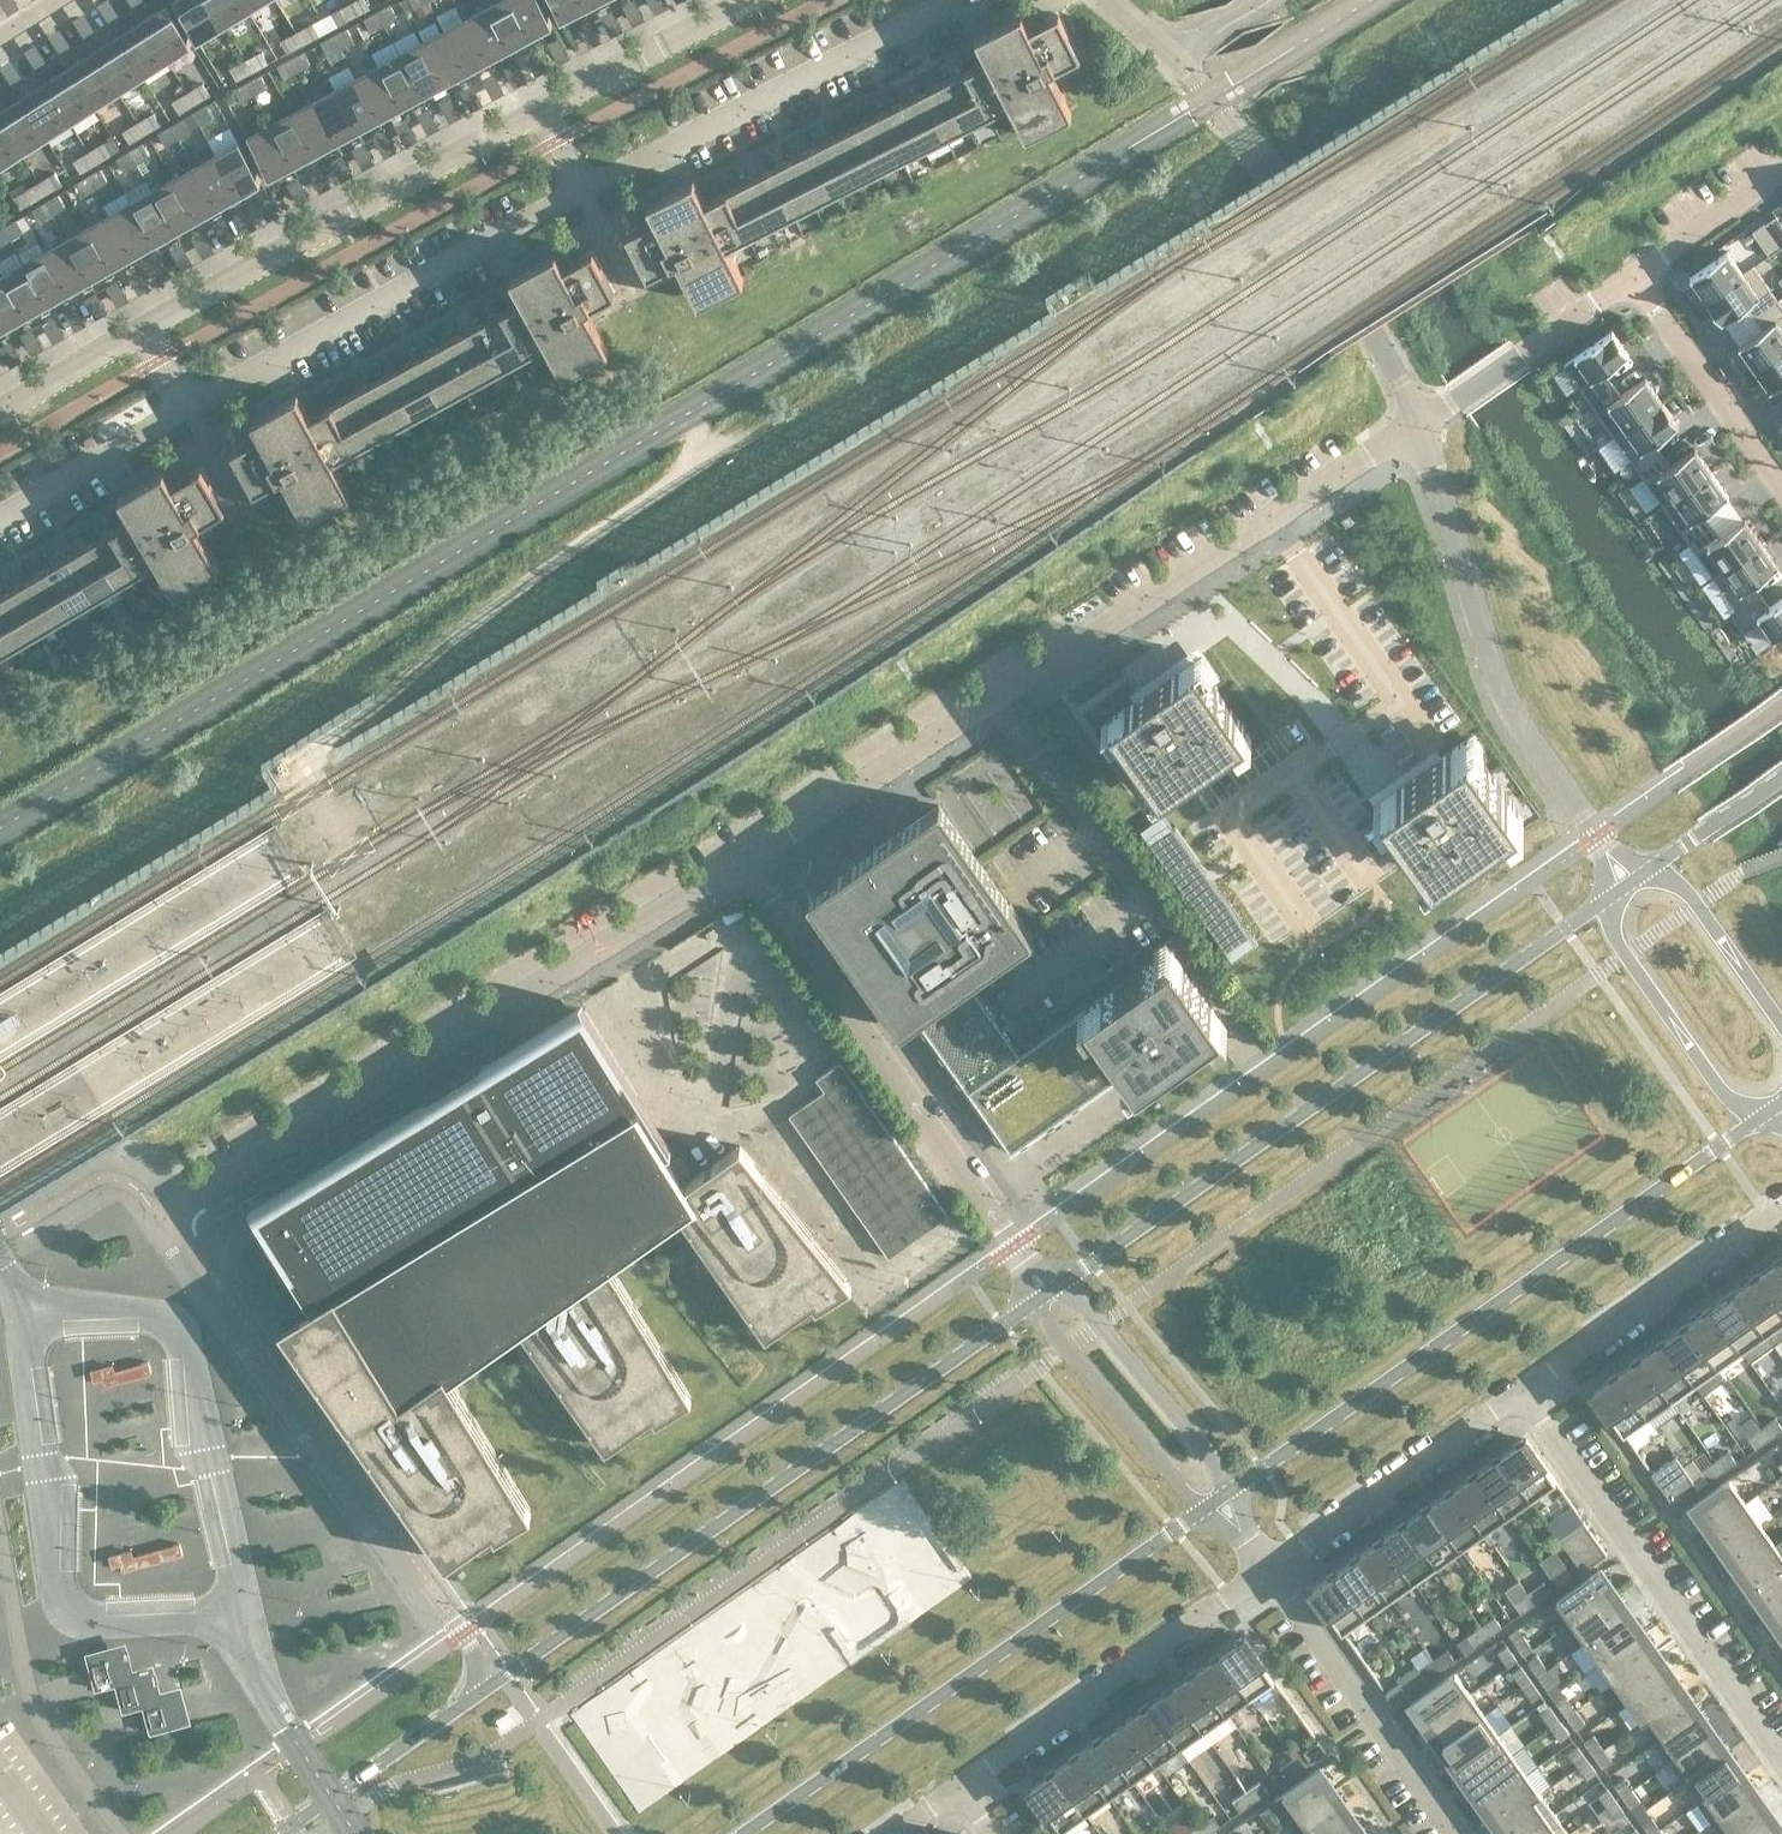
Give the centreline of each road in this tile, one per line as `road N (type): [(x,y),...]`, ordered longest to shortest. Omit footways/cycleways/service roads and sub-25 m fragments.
road 1 (residential): [(743,861),(196,1194),(181,1212),(183,1243),(474,1650),(479,1694)]
road 2 (residential): [(0,409),(243,269),(754,0)]
road 3 (residential): [(1415,424),(743,861)]
road 4 (secondary): [(1033,1302),(479,1694)]
road 5 (secondary): [(1603,902),(1066,1279)]
road 6 (secondary): [(1235,1487),(1762,1117)]
road 7 (secondary): [(743,1833),(1200,1512)]
road 8 (residential): [(1015,1246),(743,861)]
road 9 (residential): [(1415,424),(1508,708),(1598,836)]
road 10 (residential): [(1781,1759),(1523,1392)]
road 11 (residential): [(1176,55),(1272,176),(1373,333),(1415,424)]
road 12 (residential): [(961,1788),(1271,1576)]
road 13 (residential): [(1456,1833),(1271,1576)]
road 14 (residential): [(1523,1392),(1781,1211)]
road 15 (residential): [(1271,1576),(1523,1392)]
road 16 (unclassified): [(1603,902),(1627,955),(1721,1090),(1762,1117)]
road 17 (residential): [(1033,1302),(1200,1512)]
road 18 (residential): [(1235,1487),(1066,1279)]
road 19 (residential): [(1631,280),(1781,492)]
road 20 (secondary): [(479,1694),(278,1833)]
road 21 (unclassified): [(1781,1025),(1699,903),(1651,867)]
road 22 (residential): [(1631,280),(1781,173)]
road 23 (secondary): [(1781,776),(1651,867)]
road 24 (residential): [(1523,356),(1631,280)]
road 25 (unclassified): [(1415,424),(1523,356)]

